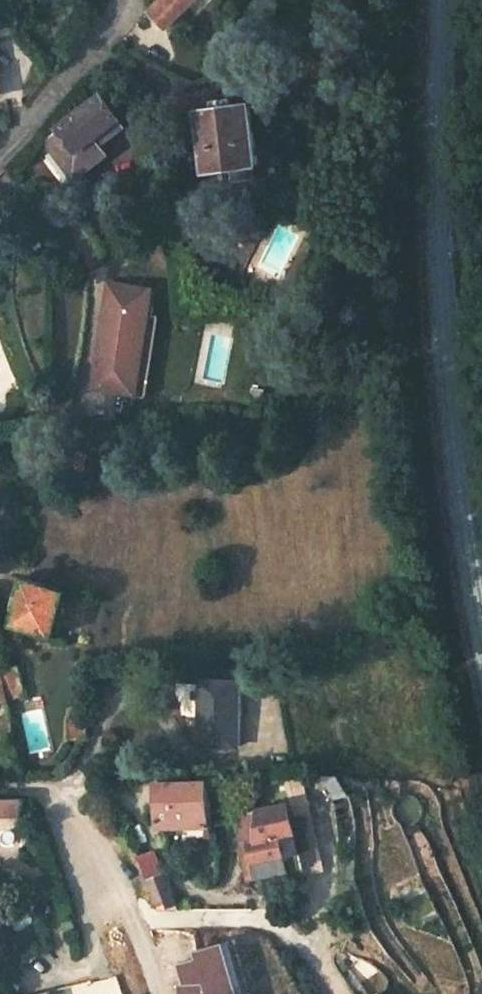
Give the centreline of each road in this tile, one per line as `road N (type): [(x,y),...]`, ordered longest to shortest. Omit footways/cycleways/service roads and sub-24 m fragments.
road 1 (residential): [(0,157),(41,118),(129,0)]

